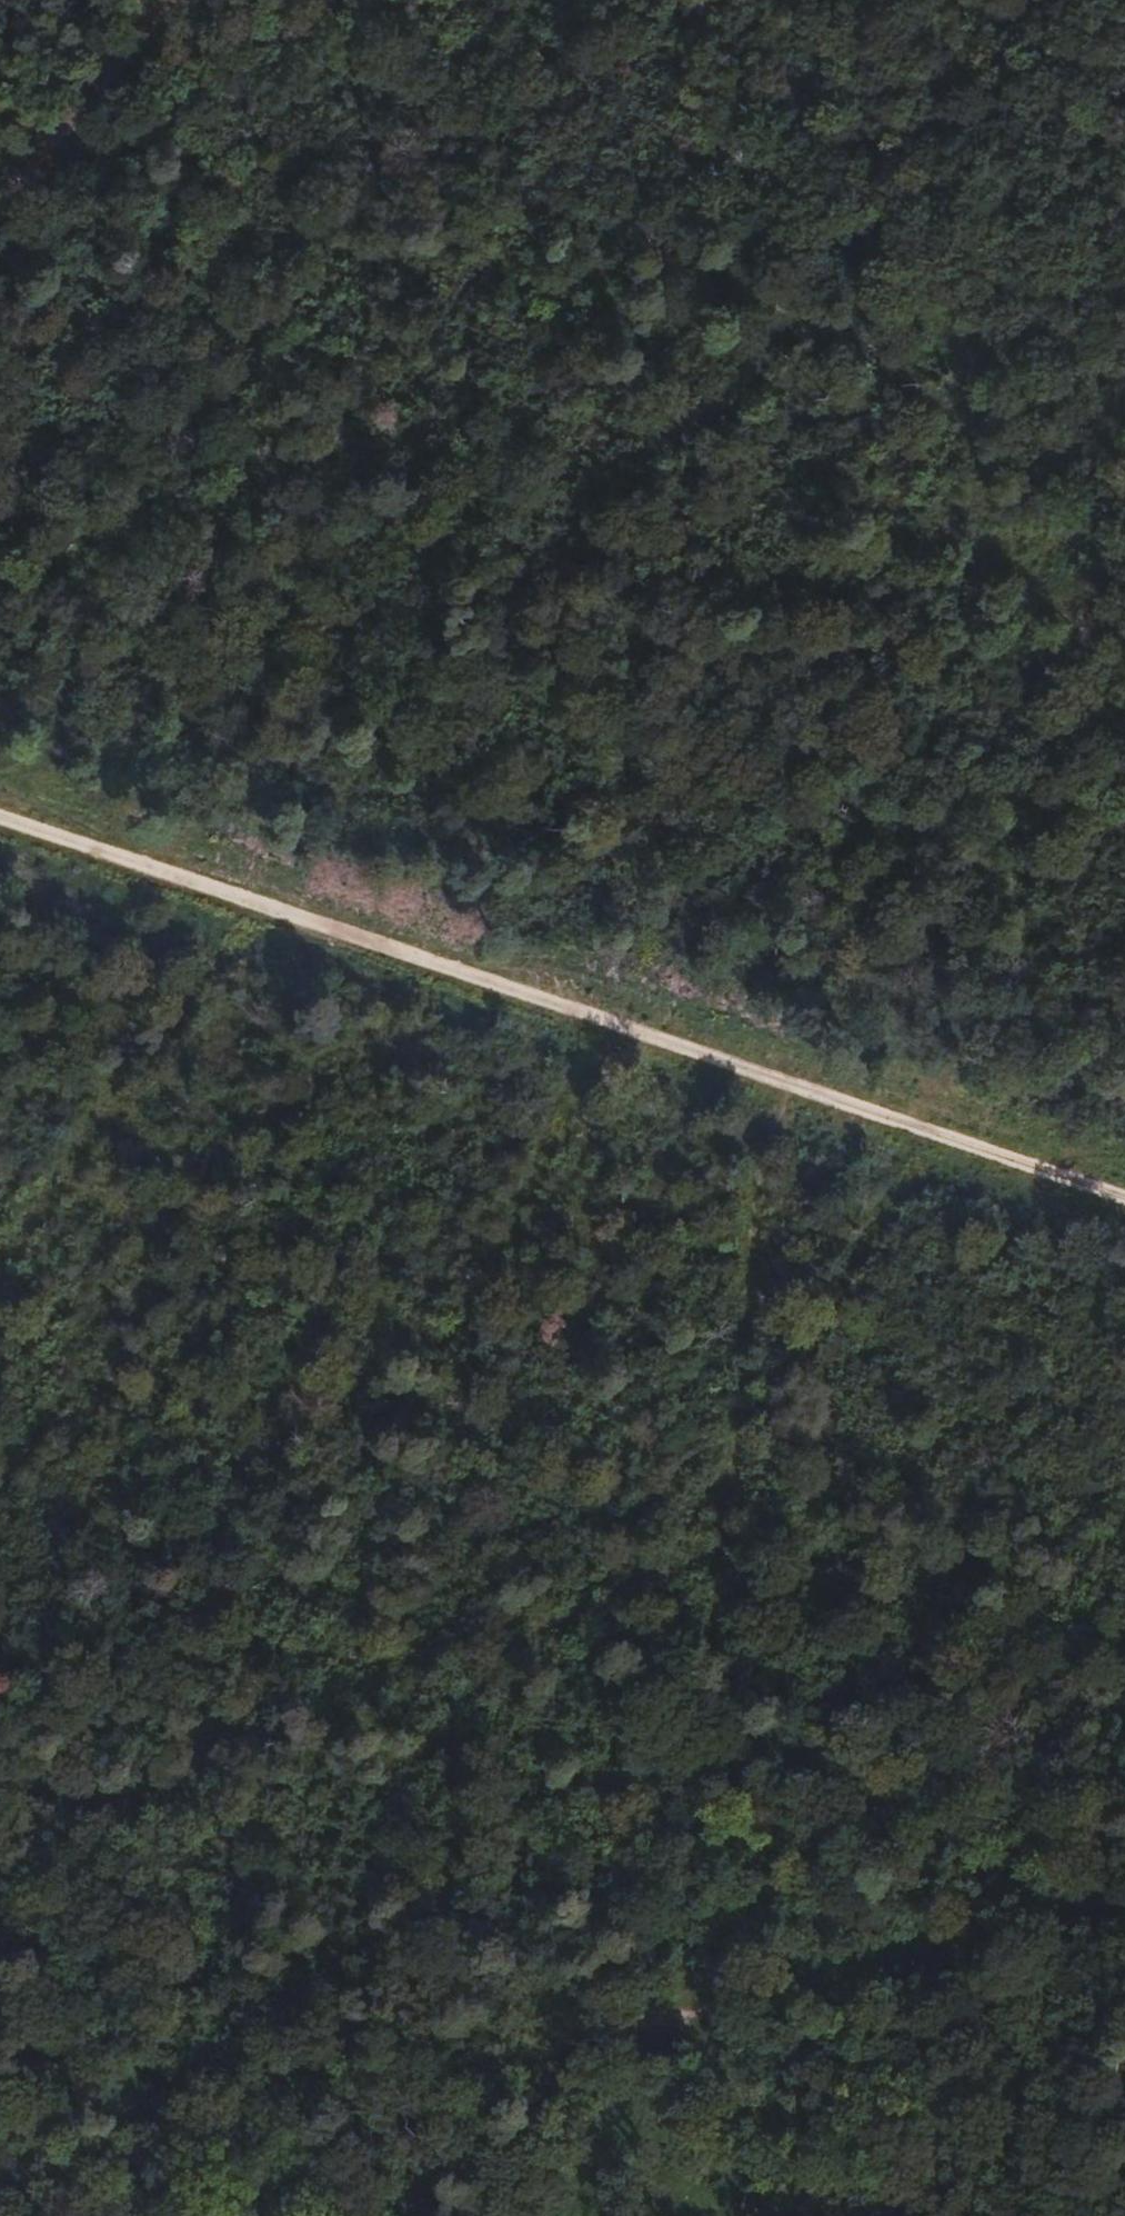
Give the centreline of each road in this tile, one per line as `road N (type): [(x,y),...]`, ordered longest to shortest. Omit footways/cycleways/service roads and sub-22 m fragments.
road 1 (track): [(0,810),(1124,1197)]
road 2 (track): [(0,115),(1124,299)]
road 3 (track): [(0,2193),(674,2014)]
road 4 (track): [(674,2014),(1124,1896)]
road 5 (track): [(189,0),(0,219)]

